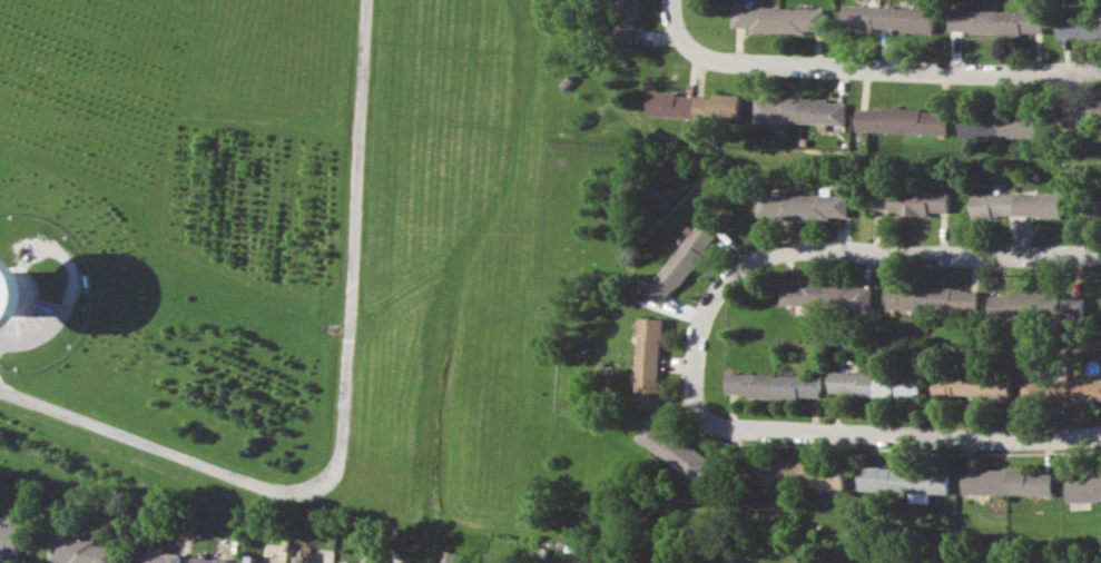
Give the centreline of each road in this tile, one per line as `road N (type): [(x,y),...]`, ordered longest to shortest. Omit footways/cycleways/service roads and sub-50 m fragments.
road 1 (residential): [(705,421),(684,378),(697,322),(720,282),(777,246),(823,243),(942,259),(1100,255)]
road 2 (residential): [(335,480),(347,452),(370,0)]
road 3 (residential): [(671,0),(682,40),(727,66),(955,76),(1100,65)]
road 4 (residential): [(1100,441),(746,437),(705,421)]

